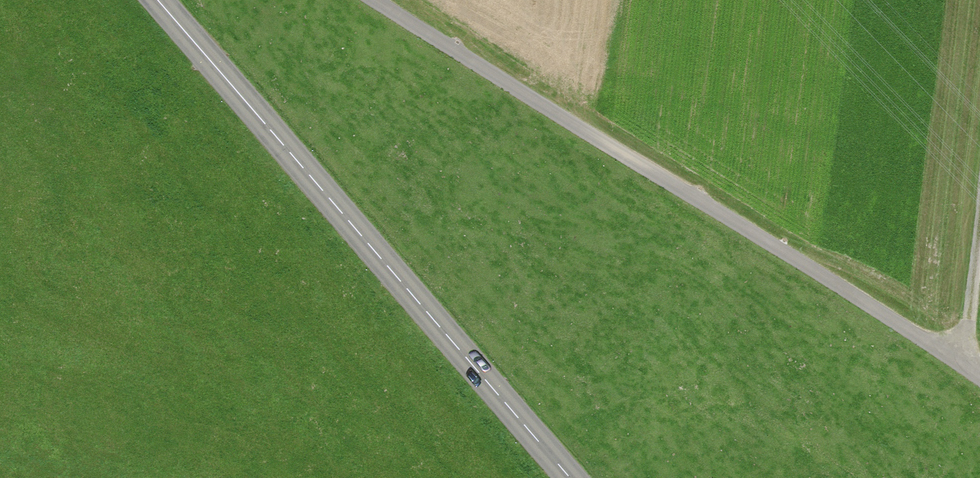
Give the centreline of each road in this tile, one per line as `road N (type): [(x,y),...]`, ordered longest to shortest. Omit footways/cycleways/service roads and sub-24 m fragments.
road 1 (unclassified): [(373,0),(979,378)]
road 2 (tertiary): [(155,0),(568,477)]
road 3 (track): [(962,365),(979,218)]

